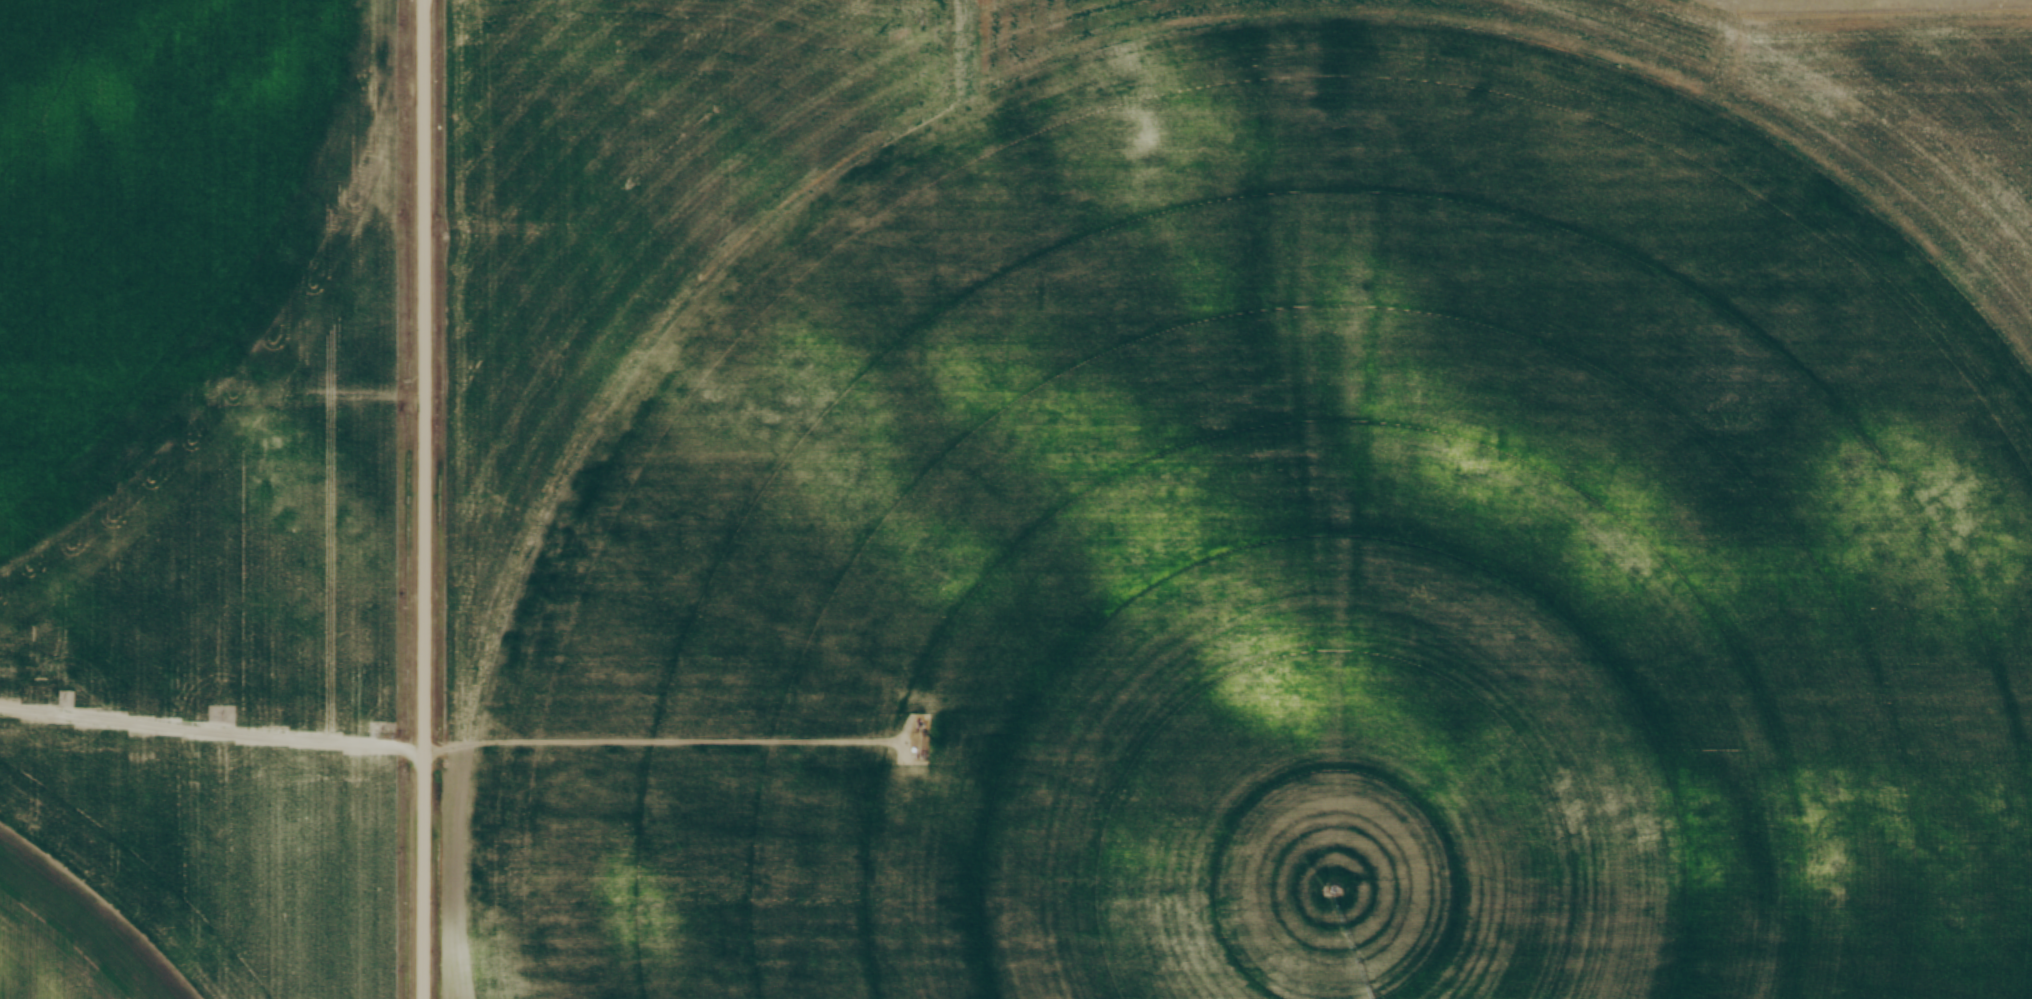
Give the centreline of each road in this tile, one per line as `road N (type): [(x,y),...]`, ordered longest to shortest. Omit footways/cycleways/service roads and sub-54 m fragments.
road 1 (residential): [(428,0),(425,998)]

